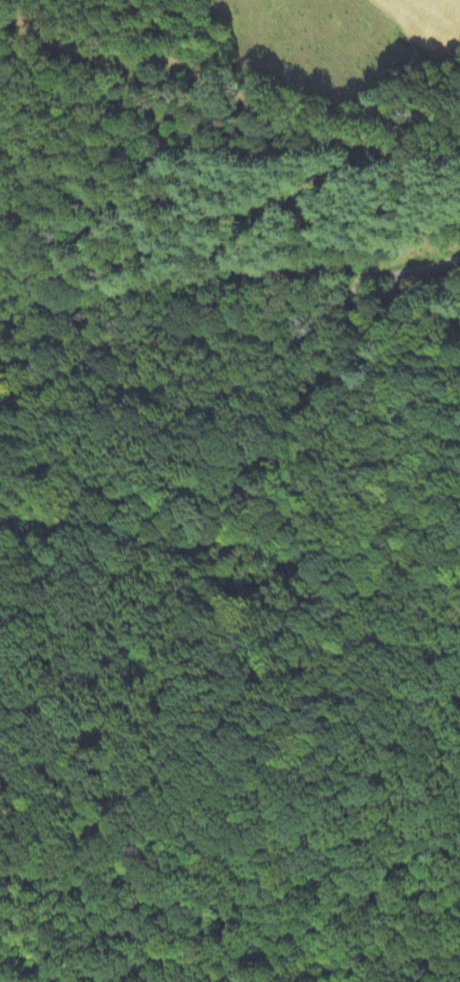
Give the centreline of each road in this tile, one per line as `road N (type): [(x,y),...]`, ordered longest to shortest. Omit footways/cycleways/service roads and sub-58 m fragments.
road 1 (residential): [(459,264),(318,308),(244,315),(0,367)]

